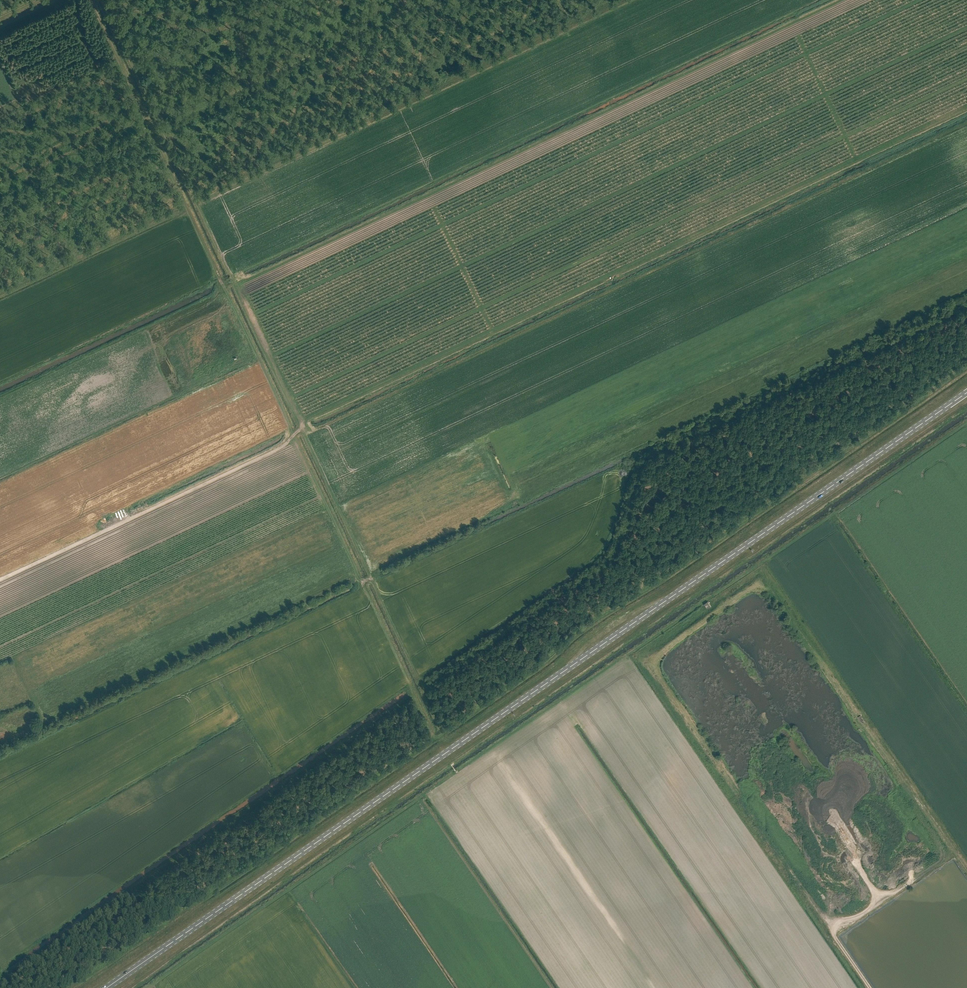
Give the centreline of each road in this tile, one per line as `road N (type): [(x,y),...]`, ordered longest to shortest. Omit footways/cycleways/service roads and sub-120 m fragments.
road 1 (primary): [(107,987),(966,393)]
road 2 (track): [(966,366),(575,631),(447,731),(419,675)]
road 3 (track): [(0,580),(273,452),(302,428),(198,206)]
road 4 (track): [(154,134),(222,285),(233,280)]
road 5 (track): [(154,134),(91,0)]

